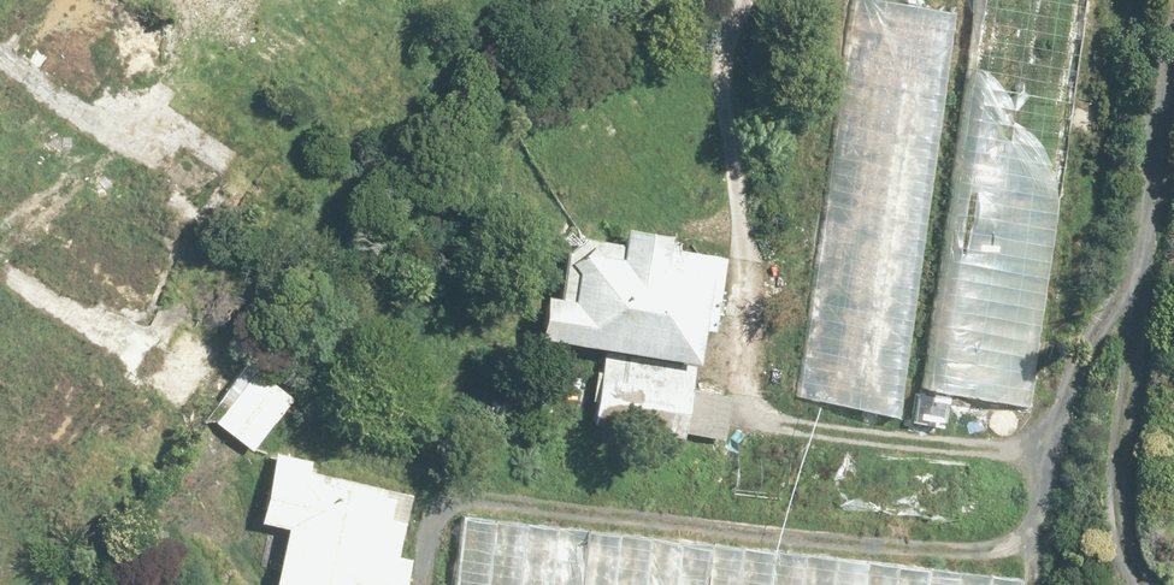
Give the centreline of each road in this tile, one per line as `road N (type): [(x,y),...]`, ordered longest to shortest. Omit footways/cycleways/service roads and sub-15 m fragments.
road 1 (unknown): [(0,334),(175,97)]
road 2 (unknown): [(291,0),(268,15),(224,70),(175,97)]

